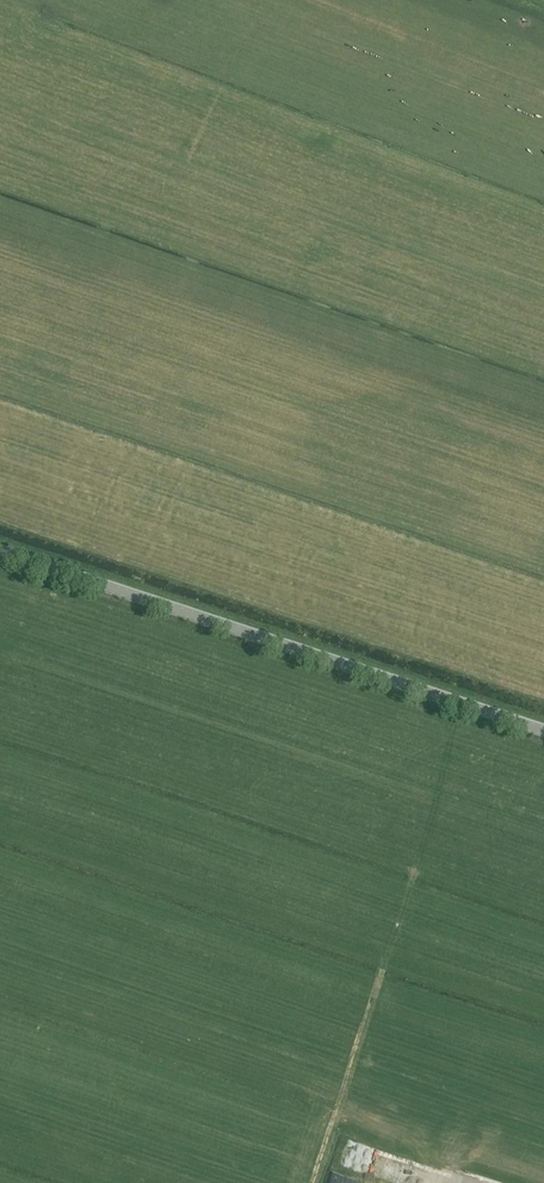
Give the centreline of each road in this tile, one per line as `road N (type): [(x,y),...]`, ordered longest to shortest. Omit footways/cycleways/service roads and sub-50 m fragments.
road 1 (unclassified): [(543,728),(0,545)]

